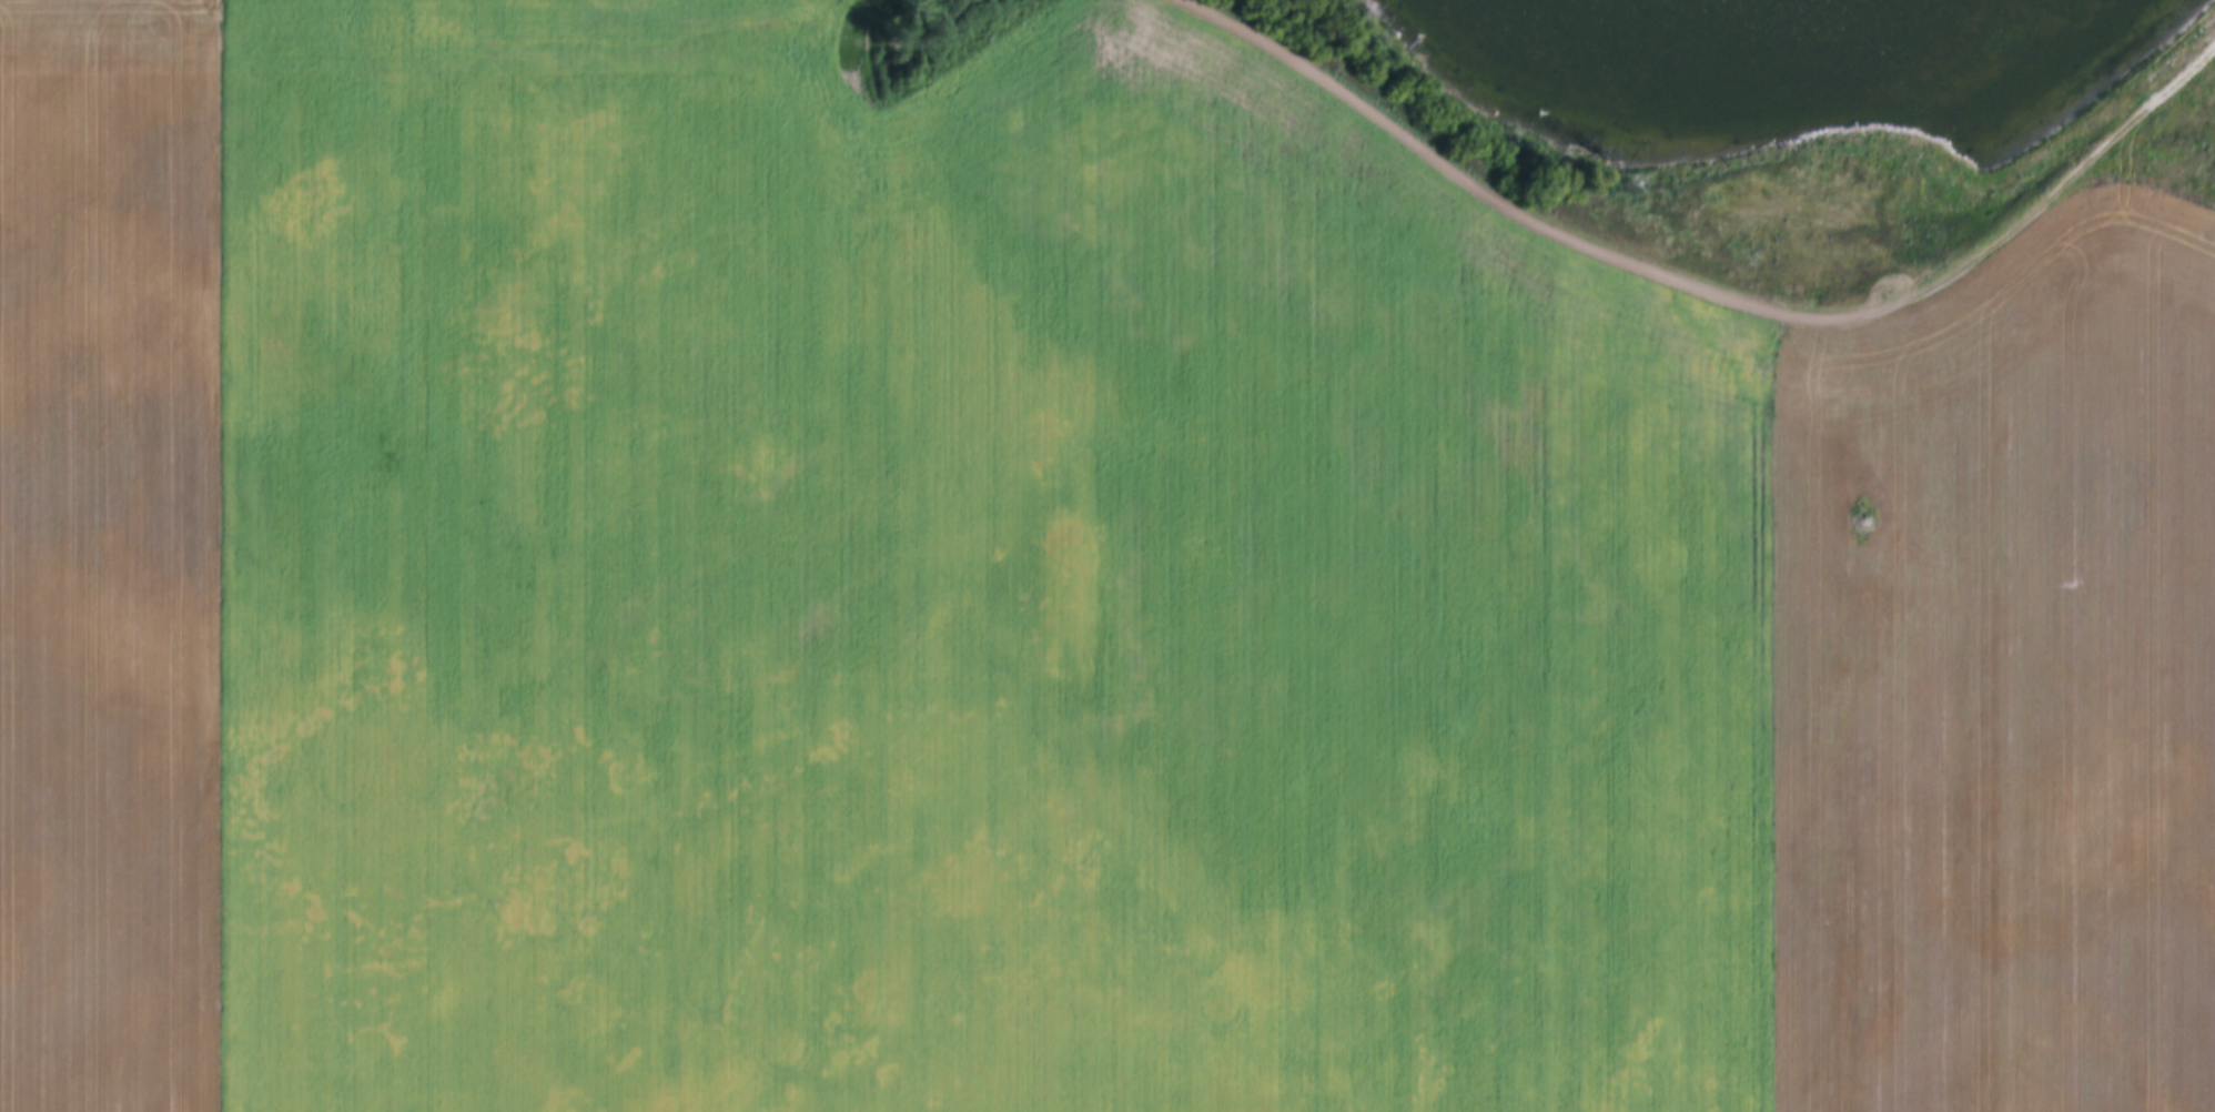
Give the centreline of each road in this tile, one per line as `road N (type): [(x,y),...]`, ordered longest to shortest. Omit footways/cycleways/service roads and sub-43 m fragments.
road 1 (track): [(1222,0),(1307,48),(1594,246),(1803,314),(1868,310),(1955,272),(2214,40)]

